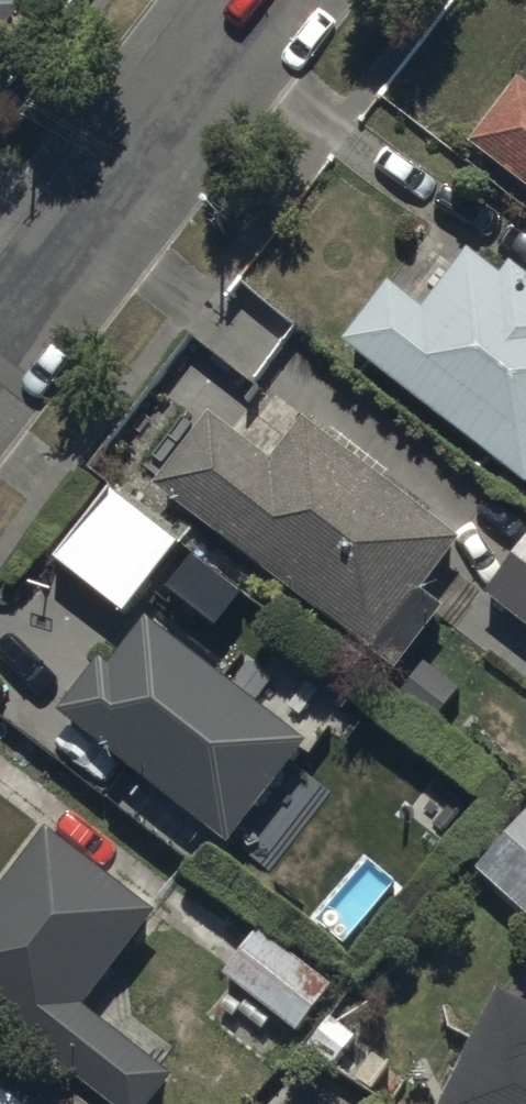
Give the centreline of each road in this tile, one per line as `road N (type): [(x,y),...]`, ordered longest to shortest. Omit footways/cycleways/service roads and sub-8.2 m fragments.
road 1 (residential): [(0,344),(264,0)]

